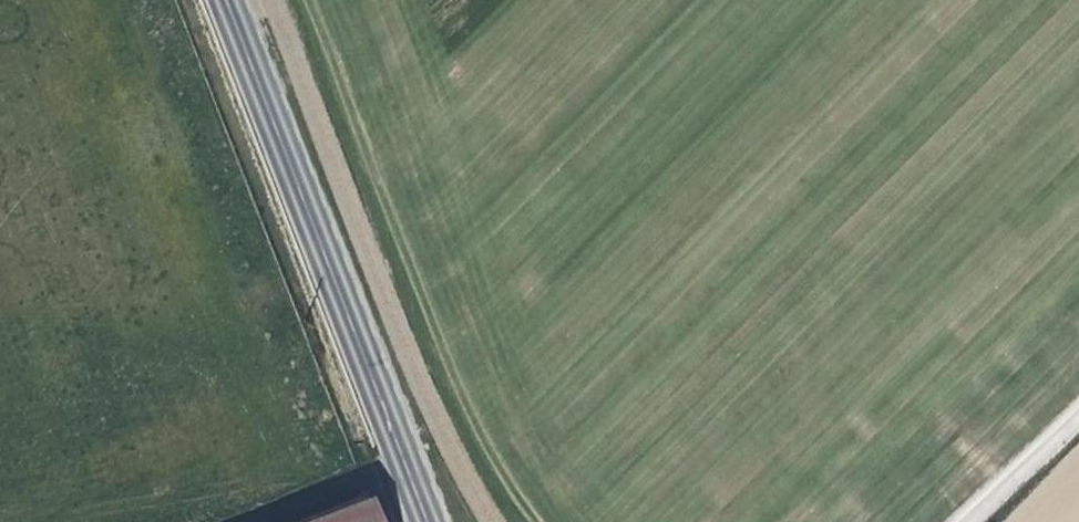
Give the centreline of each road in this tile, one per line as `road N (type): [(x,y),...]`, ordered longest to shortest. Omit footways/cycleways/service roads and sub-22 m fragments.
road 1 (secondary): [(226,0),(428,521)]
road 2 (unclassified): [(1078,417),(974,521)]

